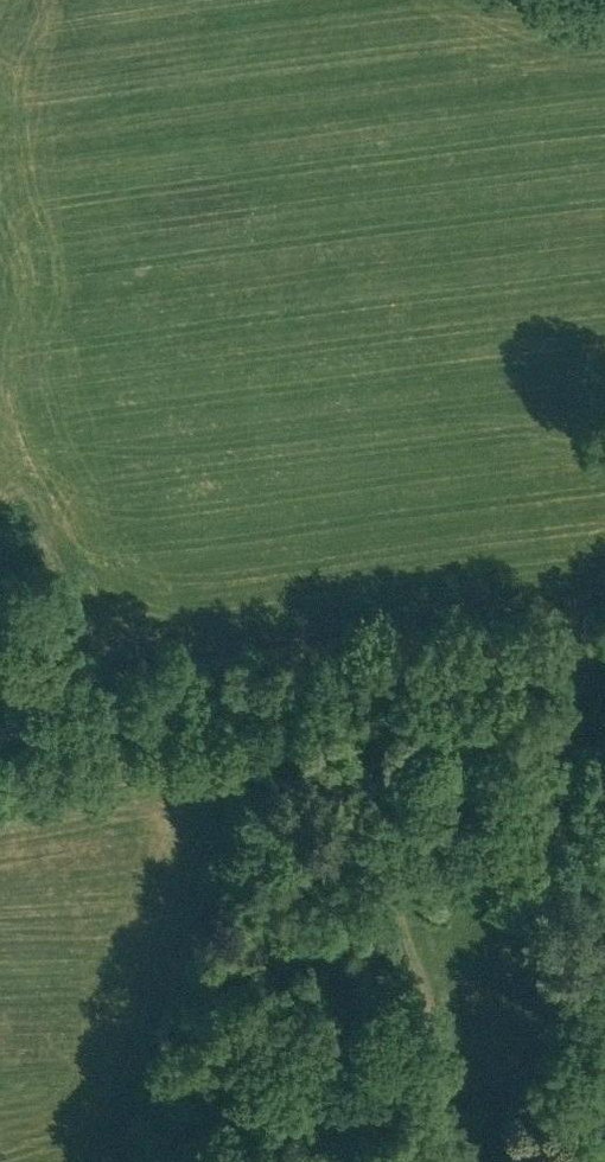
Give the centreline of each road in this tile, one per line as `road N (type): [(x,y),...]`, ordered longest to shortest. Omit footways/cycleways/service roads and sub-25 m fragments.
road 1 (unclassified): [(0,734),(604,648)]

